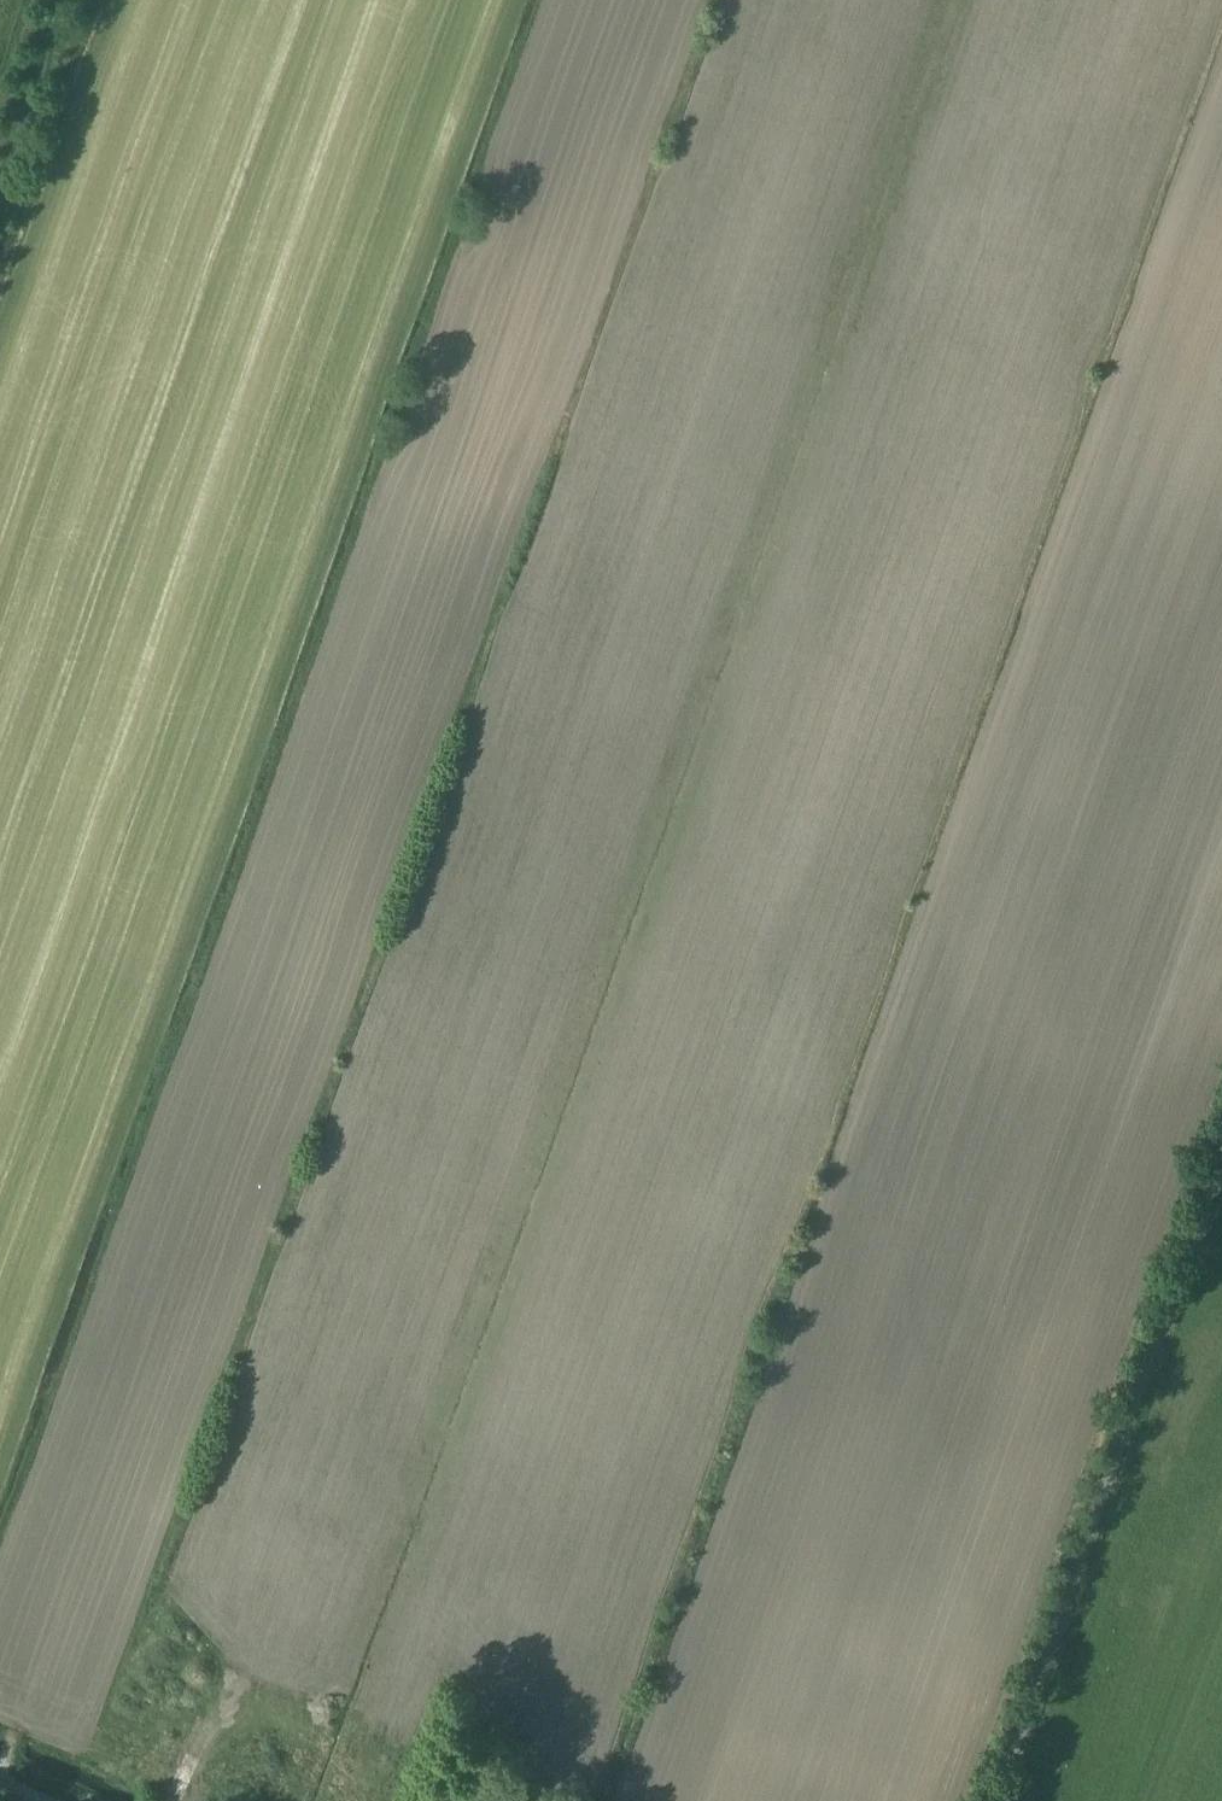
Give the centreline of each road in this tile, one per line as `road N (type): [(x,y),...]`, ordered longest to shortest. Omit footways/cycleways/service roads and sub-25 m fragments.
road 1 (track): [(0,230),(2,178),(49,0)]

